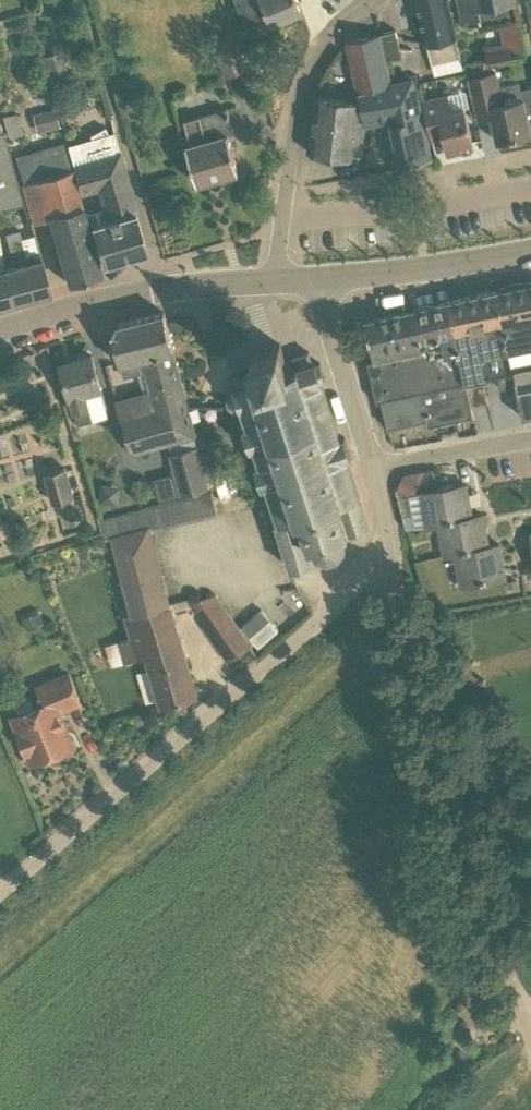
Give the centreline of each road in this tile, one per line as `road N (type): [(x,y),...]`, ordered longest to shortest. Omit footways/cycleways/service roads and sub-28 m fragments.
road 1 (residential): [(0,892),(389,562)]
road 2 (residential): [(530,1029),(447,779),(389,562)]
road 3 (residential): [(373,0),(317,60),(295,114),(273,282)]
road 4 (tertiary): [(0,331),(96,300),(273,282)]
road 5 (tertiary): [(317,280),(530,255)]
road 6 (residential): [(372,472),(317,280)]
road 7 (residential): [(372,472),(530,442)]

